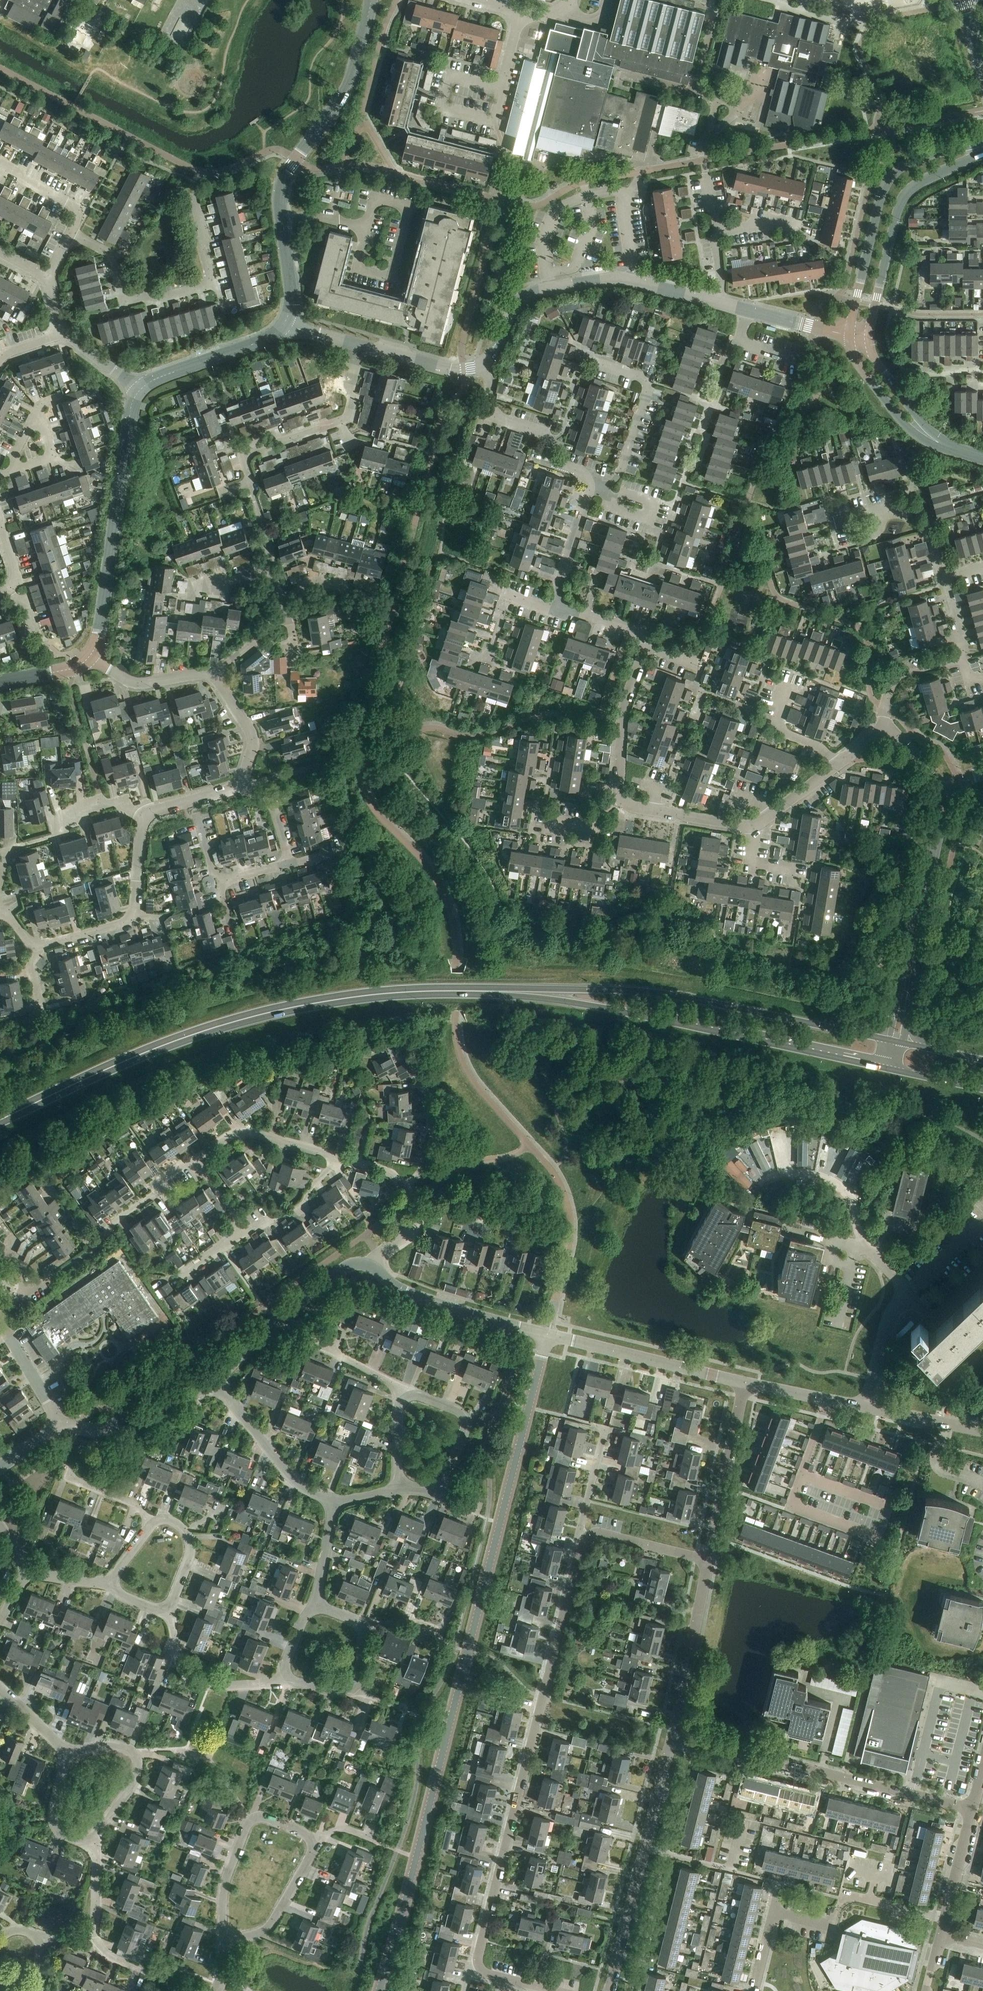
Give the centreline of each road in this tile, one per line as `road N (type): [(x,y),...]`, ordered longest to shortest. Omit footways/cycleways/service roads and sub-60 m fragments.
road 1 (tertiary): [(547,1335),(379,1990)]
road 2 (primary): [(0,1121),(124,1062),(234,1022),(353,997),(472,991)]
road 3 (residential): [(585,1539),(478,1966)]
road 4 (primary): [(472,991),(608,1009),(883,1068)]
road 5 (primary): [(860,1034),(652,993),(472,991)]
road 6 (residential): [(674,1735),(971,1810)]
road 7 (residential): [(718,303),(625,278),(534,292),(516,304),(497,348),(480,365)]
road 8 (tertiary): [(139,392),(89,657)]
road 9 (residential): [(69,234),(110,255),(130,297),(162,299),(212,285),(195,199)]
road 10 (residential): [(674,1735),(610,1990)]
road 11 (tertiary): [(982,145),(913,162),(888,185),(850,337)]
road 12 (tertiary): [(281,219),(282,180),(348,88),(371,0)]
road 13 (tertiary): [(870,337),(901,202),(926,180),(982,152)]
road 14 (tertiary): [(744,1381),(547,1335)]
road 15 (tertiary): [(214,1379),(345,1268),(372,1265)]
road 16 (residential): [(774,1912),(831,1925),(845,1899),(858,1897),(946,1918)]
road 17 (tertiary): [(372,1265),(408,1293),(547,1335)]
road 18 (residential): [(312,1844),(270,1820),(251,1821),(224,1887),(223,1939)]
road 19 (residential): [(367,229),(358,270),(394,280),(411,207),(376,198)]
road 20 (residential): [(865,1406),(882,1334),(911,1294),(865,1250)]
road 21 (residential): [(744,1381),(709,1560)]
road 22 (residential): [(480,365),(491,383),(490,410),(544,433),(556,464),(590,486)]
road 23 (residential): [(709,1560),(674,1735)]
road 24 (residential): [(605,490),(619,475),(651,378),(599,363)]
road 25 (residential): [(214,1379),(294,1481),(333,1499)]
road 26 (residential): [(94,1842),(135,1782),(137,1762),(112,1747),(67,1754)]
road 27 (residential): [(279,1683),(215,1688),(187,1677),(165,1609)]
road 28 (tertiary): [(60,1425),(101,1430),(214,1379)]
road 29 (tertiary): [(285,324),(270,338),(139,392)]
road 30 (tertiary): [(850,337),(857,362),(902,422),(949,447)]
road 31 (residential): [(335,1155),(250,1133),(225,1139),(194,1162)]
road 32 (tertiary): [(908,1016),(929,871)]
road 33 (residential): [(408,1056),(434,1129),(424,1167),(404,1188)]
road 34 (residential): [(223,1939),(270,1928),(312,1844)]
road 35 (residential): [(438,1494),(465,1422),(419,1396),(407,1398)]
road 36 (residential): [(553,1238),(446,1209),(417,1213)]
road 37 (residential): [(865,1250),(845,1191),(812,1176),(771,1180)]
road 38 (residential): [(621,797),(622,714),(640,661)]
road 39 (tertiary): [(949,447),(876,362),(870,337)]
road 40 (residential): [(752,826),(639,809),(621,797)]
road 41 (tertiary): [(929,871),(895,1001)]
road 42 (residential): [(3,1309),(5,1330),(60,1425)]
road 43 (residential): [(252,482),(251,446),(341,421)]
road 44 (residential): [(89,657),(138,683),(211,675)]
road 45 (residential): [(709,1560),(606,1535),(585,1539)]
road 46 (residential): [(480,365),(455,370),(359,346)]
road 47 (residential): [(590,486),(559,581),(563,605)]
road 48 (tertiary): [(865,1406),(744,1381)]
road 49 (residential): [(211,675),(252,733),(240,783)]
road 50 (residential): [(165,1609),(190,1545),(174,1524),(150,1526)]

